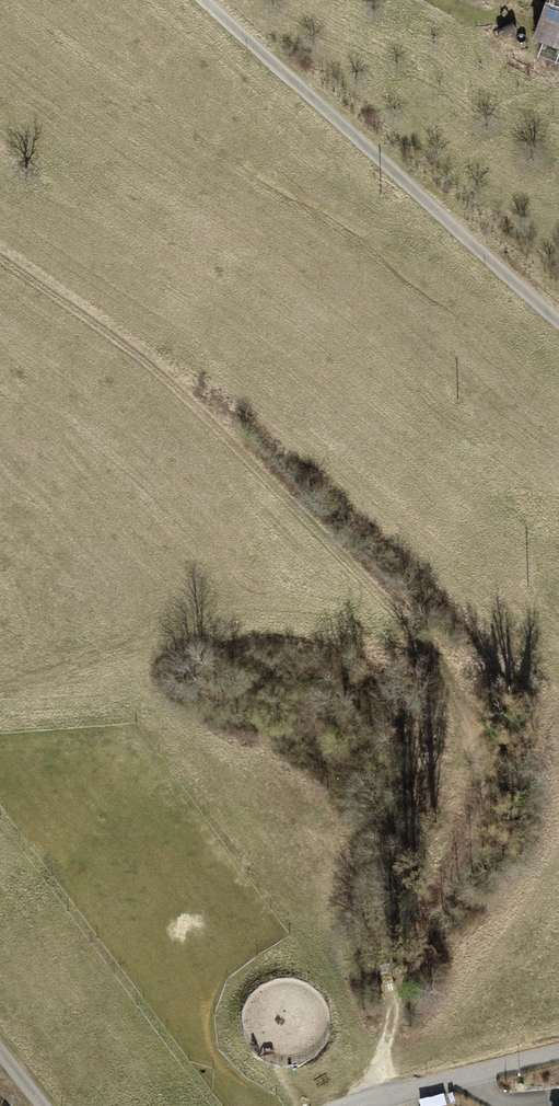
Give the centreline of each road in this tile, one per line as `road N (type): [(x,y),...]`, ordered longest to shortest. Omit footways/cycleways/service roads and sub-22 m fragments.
road 1 (track): [(0,284),(309,535),(456,681),(492,761),(361,1104)]
road 2 (track): [(202,0),(558,320)]
road 3 (track): [(558,1053),(356,1105)]

